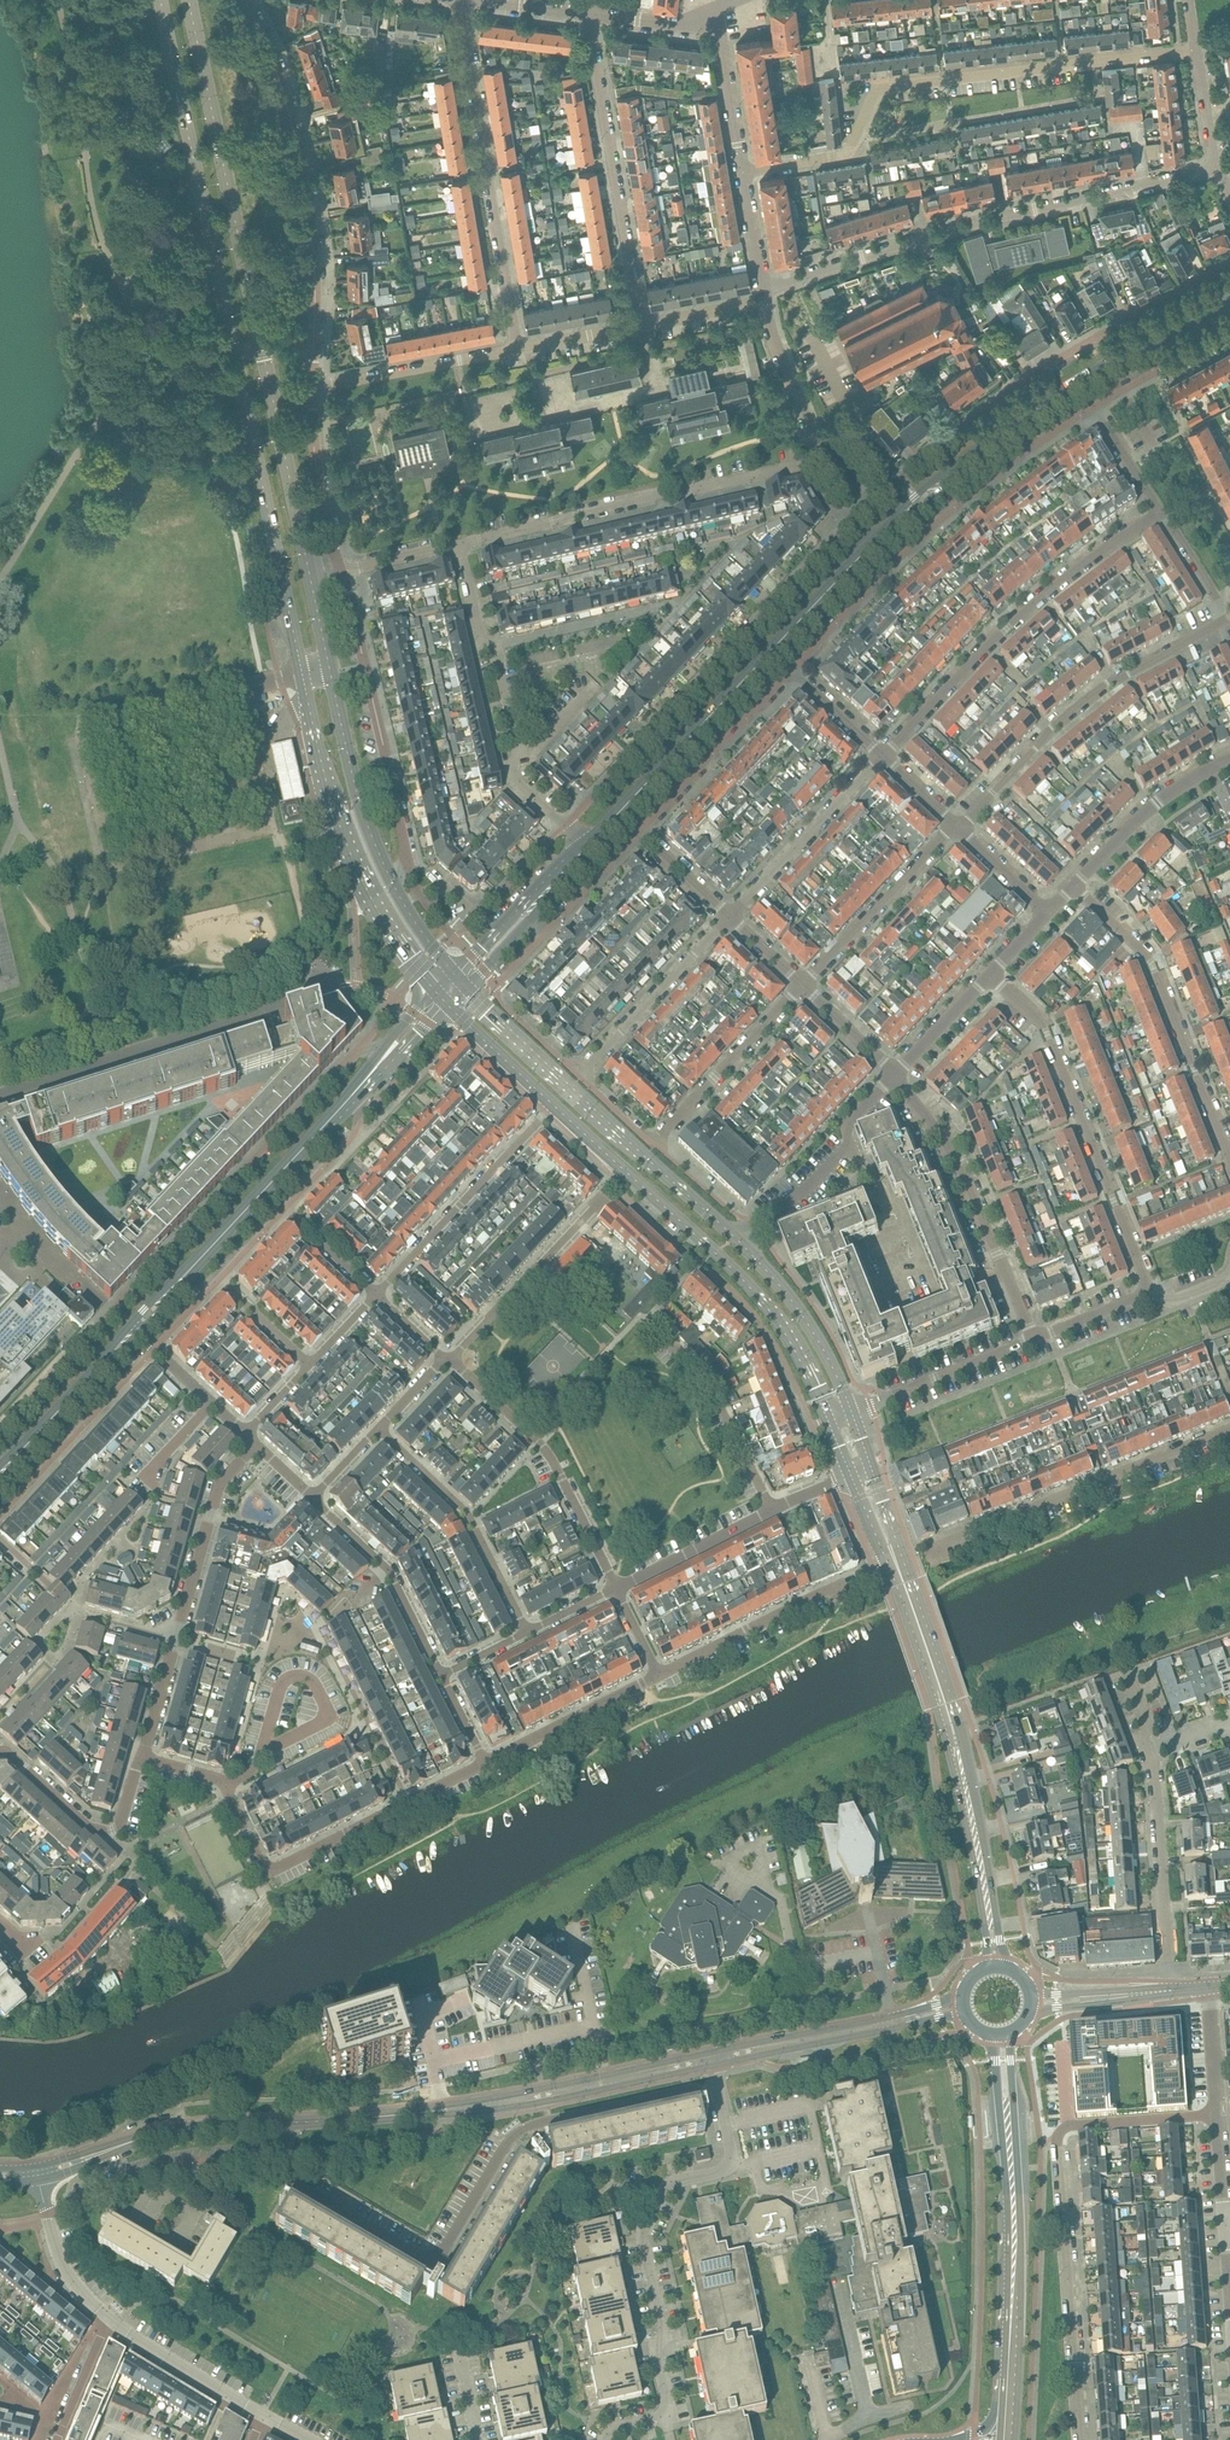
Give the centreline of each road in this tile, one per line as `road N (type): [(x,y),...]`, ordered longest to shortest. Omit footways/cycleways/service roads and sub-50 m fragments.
road 1 (secondary): [(163,0),(330,793),(385,923),(436,991)]
road 2 (secondary): [(393,884),(355,786),(189,0)]
road 3 (residential): [(288,2155),(295,2182),(418,2255),(432,2256),(523,2128),(718,2087)]
road 4 (residential): [(803,984),(655,1143),(591,1087),(579,1075),(730,917)]
road 5 (secondary): [(1009,1965),(961,1732),(872,1467)]
road 6 (residential): [(743,171),(850,154),(876,89),(1196,51)]
road 7 (residential): [(763,290),(942,231),(1216,169)]
road 8 (residential): [(1081,2439),(1060,2138),(1074,2125),(1219,2117)]
road 9 (residential): [(606,2439),(611,2432),(652,2422),(667,2405),(644,2227),(666,2185),(732,2167),(718,2087)]
road 10 (residential): [(869,506),(564,827)]
road 11 (tertiary): [(582,851),(880,536)]
road 12 (tertiary): [(286,2123),(495,2103),(711,2058)]
road 13 (secondary): [(553,1105),(764,1303),(828,1423)]
road 14 (secondary): [(889,1567),(954,1764),(985,1965)]
road 15 (secondary): [(1011,2439),(1021,2196),(1013,2031)]
road 16 (residential): [(792,670),(937,522),(1095,406)]
road 17 (residential): [(311,389),(314,272),(304,176),(290,115),(246,0)]
road 18 (residential): [(382,1048),(356,1050),(111,1312)]
road 19 (residential): [(0,1096),(334,985),(323,964)]
road 20 (residential): [(458,544),(823,461)]
road 21 (secondary): [(740,1242),(466,987)]
road 22 (residential): [(882,756),(1040,599),(1160,511)]
road 23 (residential): [(1145,1290),(1044,1025),(990,974)]
road 24 (secondary): [(985,2032),(996,2061),(1004,2198),(1001,2386)]
road 25 (residential): [(517,350),(458,0)]
road 26 (residential): [(956,827),(1082,702),(1228,617)]
road 27 (residential): [(931,1550),(1229,1428)]
road 28 (residential): [(1229,1156),(1149,957),(1074,885)]
road 29 (residential): [(640,325),(589,14)]
road 30 (residential): [(564,827),(509,777),(458,544)]
road 31 (tertiary): [(134,1329),(345,1103)]
road 32 (residential): [(1033,1340),(958,1158),(894,1075)]
road 33 (residential): [(616,1586),(545,1450),(445,1359)]
road 34 (unclassified): [(553,1105),(377,1296)]
road 35 (tertiary): [(711,2058),(963,2007)]
road 36 (tertiary): [(37,2171),(167,2131),(286,2123)]
road 37 (residential): [(526,1631),(465,1511),(378,1428)]
road 38 (residential): [(47,2214),(159,2169),(288,2155)]
road 39 (residential): [(616,1586),(835,1482)]
road 40 (residential): [(269,1868),(486,1762)]
road 41 (residential): [(1229,266),(1022,385)]
road 42 (residential): [(740,1242),(821,1177),(847,1146),(846,1126),(894,1075)]
road 43 (residential): [(1169,1987),(1148,1755)]
road 44 (residential): [(0,1516),(155,1348)]
road 45 (residential): [(442,1677),(389,1573),(313,1497)]
road 46 (residential): [(640,832),(792,670)]
road 47 (residential): [(730,917),(882,756)]
road 48 (residential): [(0,1750),(87,1825),(107,1830),(121,1824),(141,1757)]
road 49 (tertiary): [(1229,298),(1039,408)]
road 50 (residential): [(803,984),(956,827)]
road 51 (residential): [(445,1359),(597,1202)]
road 52 (residential): [(175,1639),(218,1485),(254,1444)]
road 53 (residential): [(659,1674),(836,1586),(843,1600)]
road 54 (residential): [(517,350),(311,389)]
road 55 (secondary): [(853,1413),(812,1330),(740,1242)]
road 56 (residential): [(389,769),(343,570)]
road 57 (residential): [(1074,885),(1157,801),(1229,758)]
road 58 (tertiary): [(0,1473),(134,1329)]
road 59 (residential): [(1022,385),(869,506)]
road 60 (residential): [(853,1413),(1033,1340)]
road 61 (residential): [(486,1762),(659,1674)]
road 62 (residential): [(343,570),(313,446),(311,389)]
road 63 (residential): [(113,2321),(265,2418)]
road 64 (tertiary): [(582,851),(455,973)]
road 65 (residential): [(823,461),(765,302)]
road 66 (residential): [(111,1312),(0,1432)]
road 67 (residential): [(743,171),(715,10)]
road 68 (residential): [(522,929),(550,927),(640,832)]
road 69 (residential): [(1095,406),(1229,330)]
road 70 (residential): [(287,1207),(354,1136),(366,1087)]
road 71 (residential): [(262,1750),(281,1683),(291,1675),(315,1683),(322,1722)]
road 72 (secondary): [(448,1004),(553,1105)]
road 73 (tertiary): [(1031,2011),(1170,1994)]
road 74 (residential): [(894,1075),(990,974)]
road 75 (tertiary): [(1169,1987),(1032,1991)]
road 76 (residential): [(47,2214),(69,2283),(113,2321)]
road 77 (residential): [(715,10),(679,26),(589,14)]
road 78 (residential): [(113,2321),(59,2439)]
road 79 (residential): [(9,1232),(111,1312)]
road 80 (residential): [(894,1075),(803,984)]
road 81 (residential): [(765,302),(640,325)]
road 82 (residential): [(1048,913),(956,827)]
road 83 (residential): [(1228,617),(1160,511)]
road 84 (residential): [(640,325),(517,350)]
road 85 (residential): [(246,1434),(155,1348)]
road 86 (unclassified): [(309,1364),(218,1279)]
road 87 (residential): [(882,756),(792,670)]
road 88 (residential): [(375,1295),(287,1207)]
road 89 (residential): [(730,917),(640,832)]
road 90 (residential): [(1160,511),(1095,406)]
road 91 (residential): [(141,1757),(175,1639)]
road 92 (residential): [(1033,1340),(1145,1290)]
road 93 (residential): [(763,290),(743,171)]
road 94 (residential): [(1216,169),(1196,51)]

